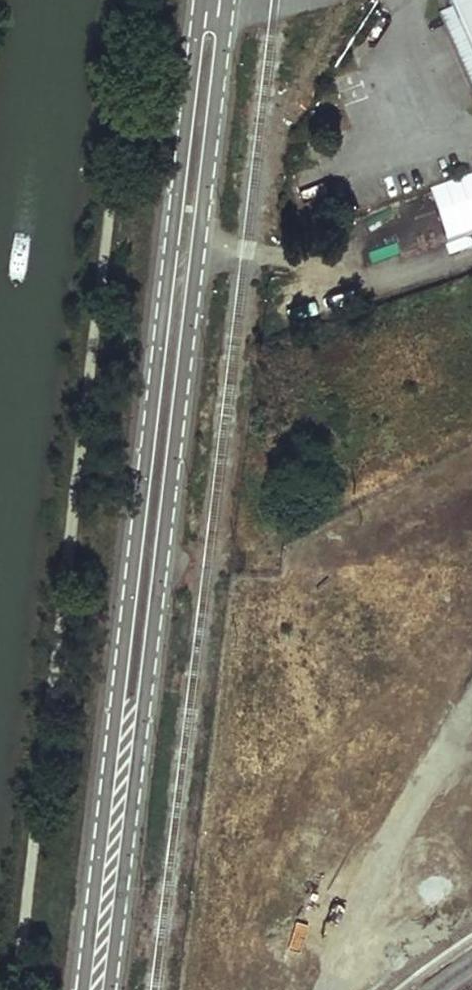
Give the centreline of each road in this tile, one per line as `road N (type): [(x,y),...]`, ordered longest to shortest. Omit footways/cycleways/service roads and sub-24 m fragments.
road 1 (residential): [(219,0),(101,989)]

